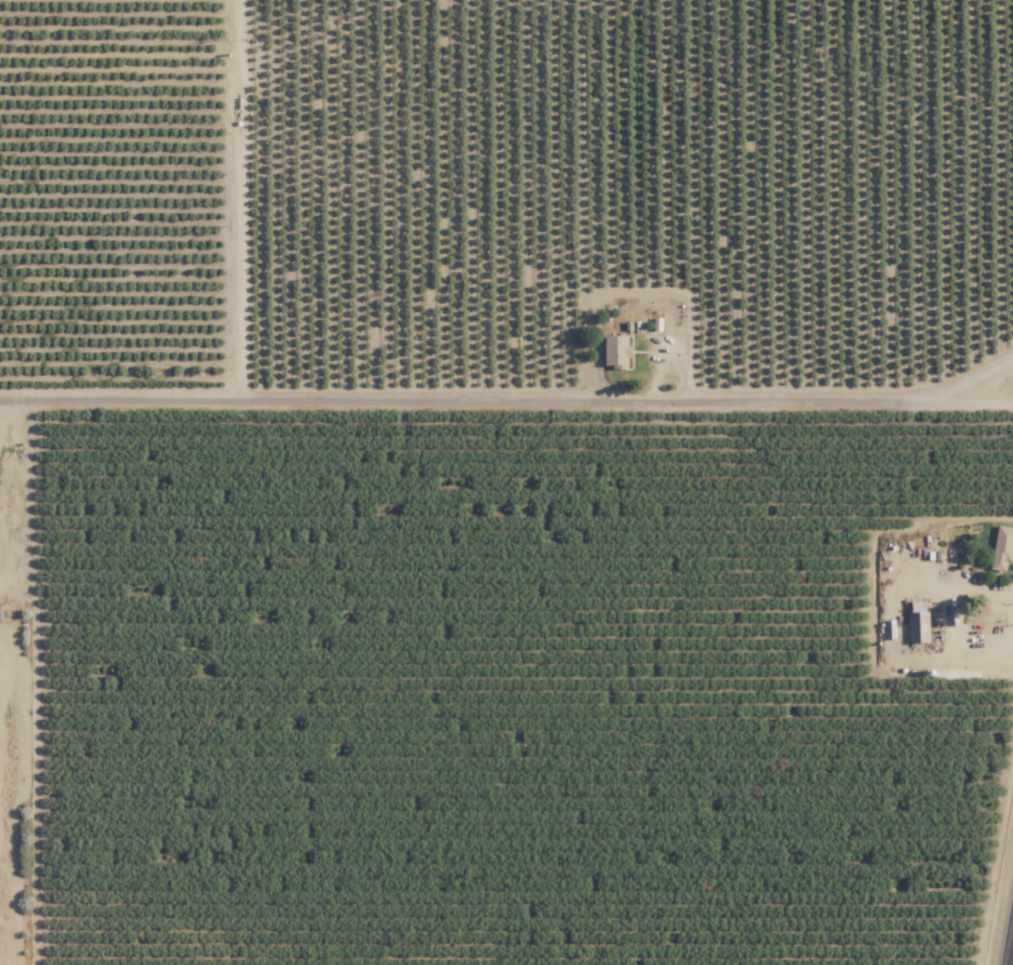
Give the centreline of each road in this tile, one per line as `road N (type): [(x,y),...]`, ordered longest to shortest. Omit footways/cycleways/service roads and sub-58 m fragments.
road 1 (residential): [(939,397),(0,394)]

